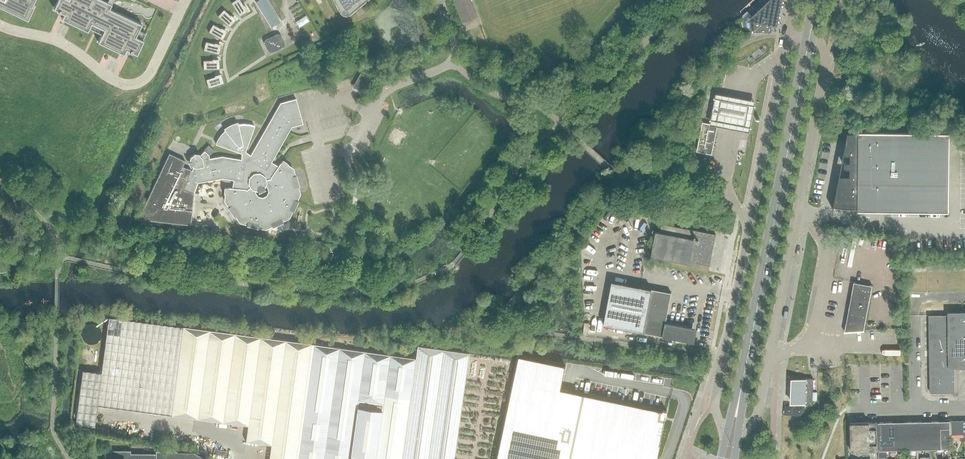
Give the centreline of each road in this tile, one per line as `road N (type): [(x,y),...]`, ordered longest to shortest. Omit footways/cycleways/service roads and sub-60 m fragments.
road 1 (unclassified): [(783,53),(714,406)]
road 2 (unclassified): [(760,407),(826,64)]
road 3 (secondary): [(744,377),(809,41)]
road 4 (residential): [(186,0),(150,73),(134,84),(114,80),(62,43),(0,26)]

